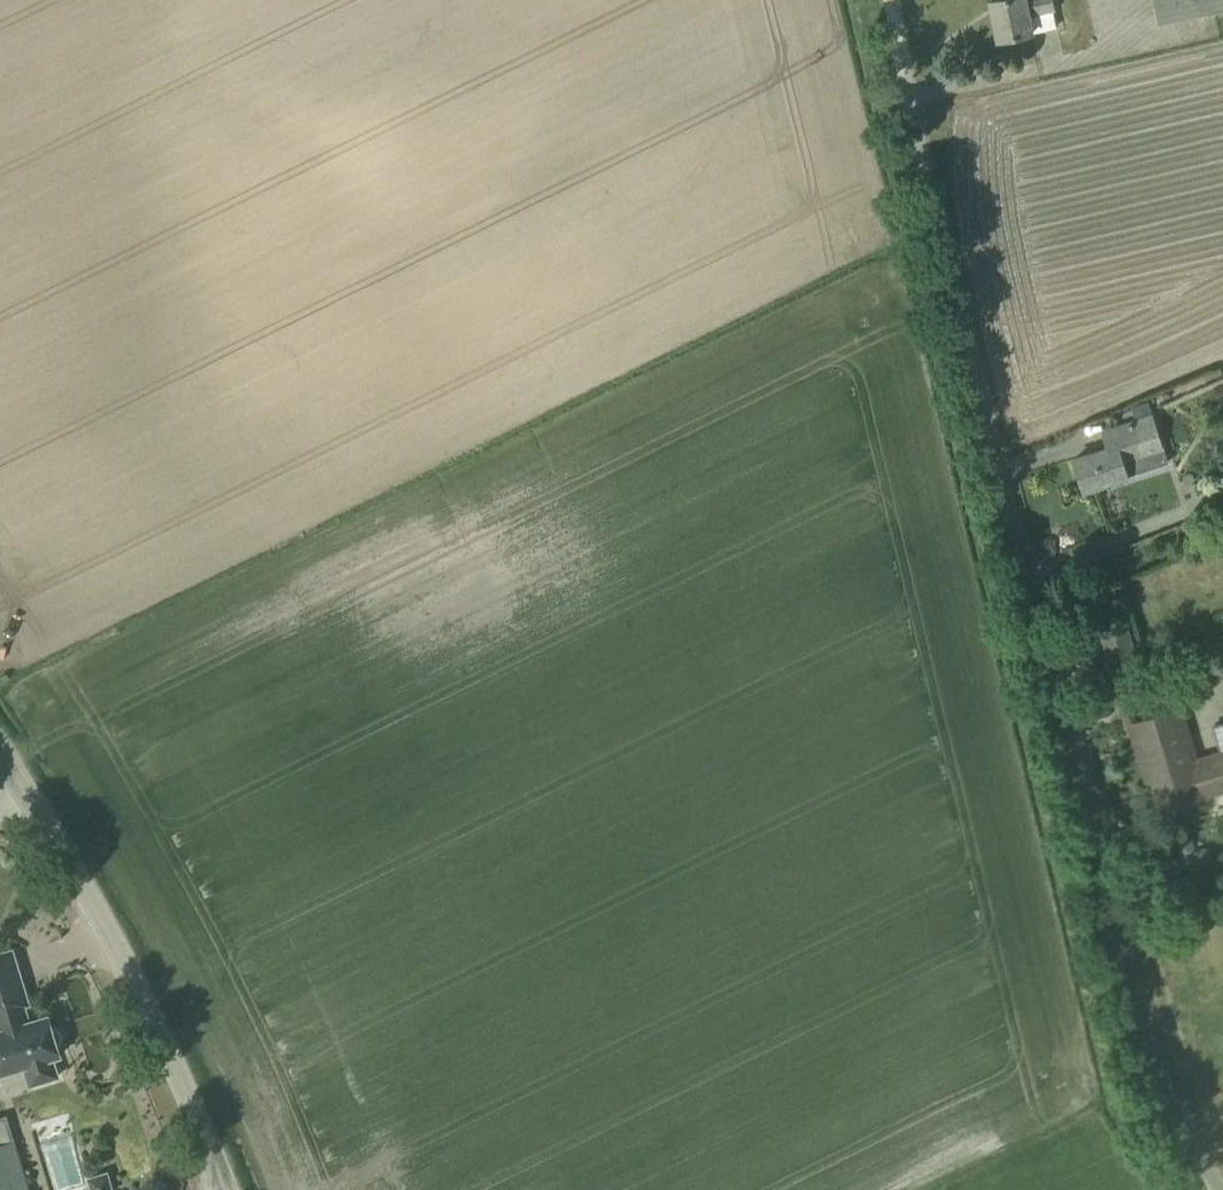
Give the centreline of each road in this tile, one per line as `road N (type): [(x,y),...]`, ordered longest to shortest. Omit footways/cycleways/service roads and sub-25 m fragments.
road 1 (unclassified): [(1206,1189),(1147,1062),(914,89)]
road 2 (unclassified): [(217,1189),(128,978),(63,854),(0,761)]

